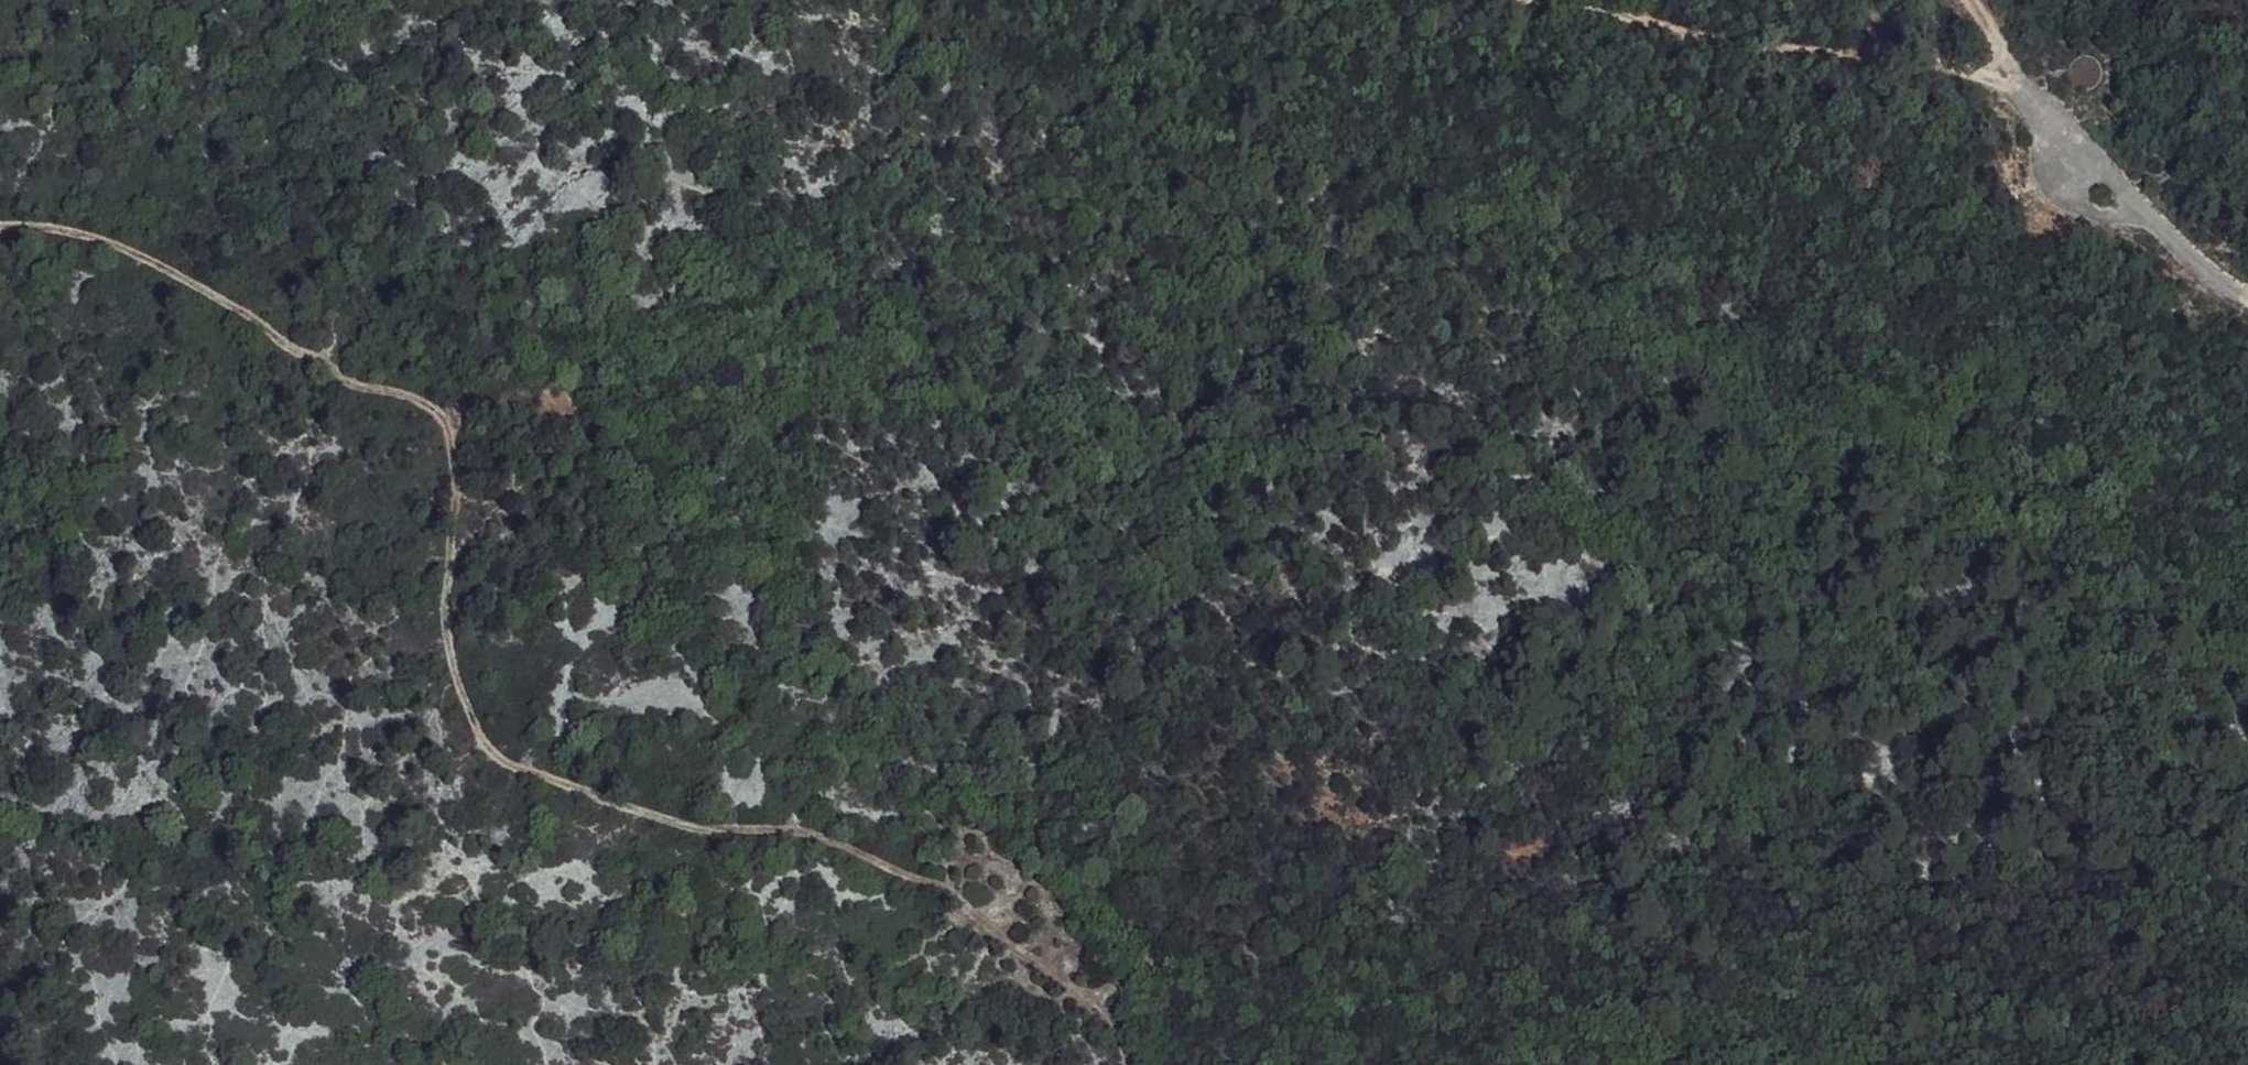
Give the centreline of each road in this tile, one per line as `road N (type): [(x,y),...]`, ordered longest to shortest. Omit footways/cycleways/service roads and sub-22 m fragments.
road 1 (track): [(1926,0),(1981,89),(2179,269),(2247,317)]

